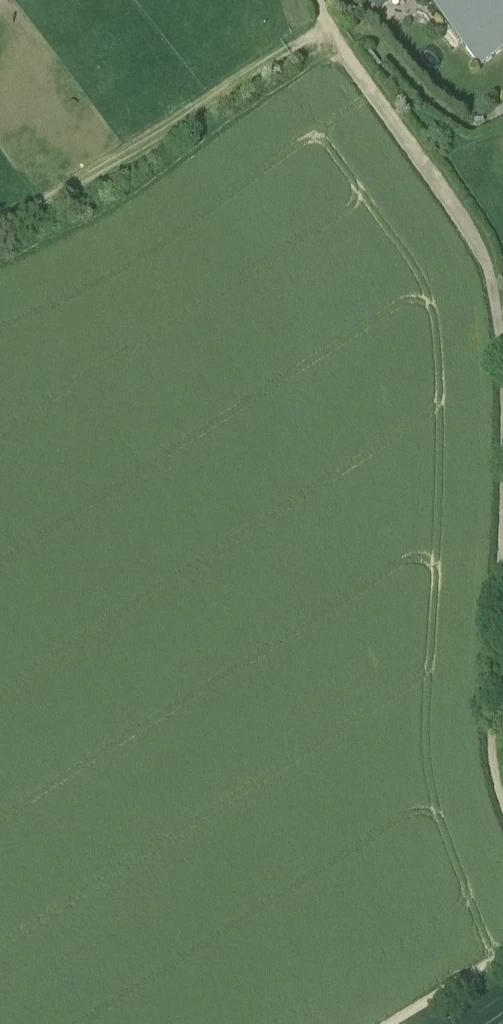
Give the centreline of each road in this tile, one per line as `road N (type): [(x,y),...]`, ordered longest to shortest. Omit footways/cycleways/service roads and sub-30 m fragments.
road 1 (track): [(319,0),(336,36),(469,216),(485,253),(502,369)]
road 2 (track): [(0,262),(104,208),(341,43)]
road 3 (track): [(330,21),(100,168),(0,221)]
road 4 (track): [(502,518),(490,755),(502,807)]
road 5 (track): [(502,956),(386,1023)]

